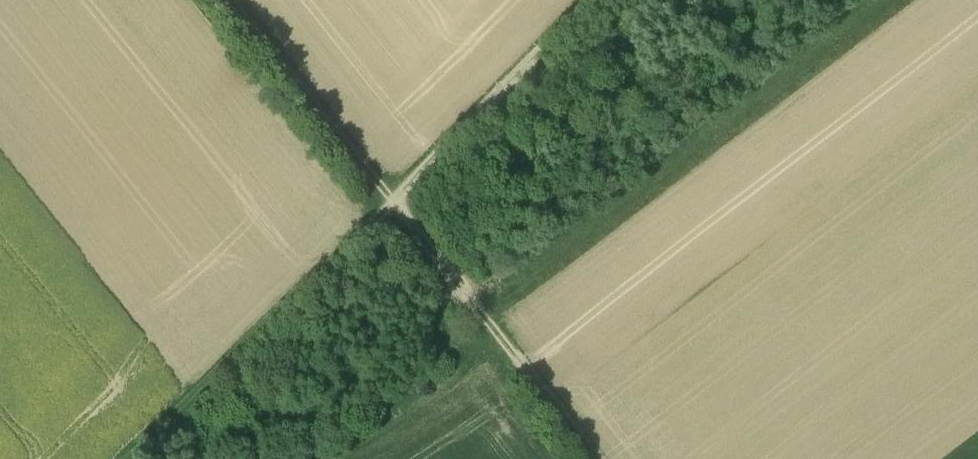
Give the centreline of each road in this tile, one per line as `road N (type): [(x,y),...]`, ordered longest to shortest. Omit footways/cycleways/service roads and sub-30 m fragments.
road 1 (track): [(134,458),(594,0)]
road 2 (track): [(229,0),(598,458)]
road 3 (track): [(507,346),(426,410),(330,458)]

